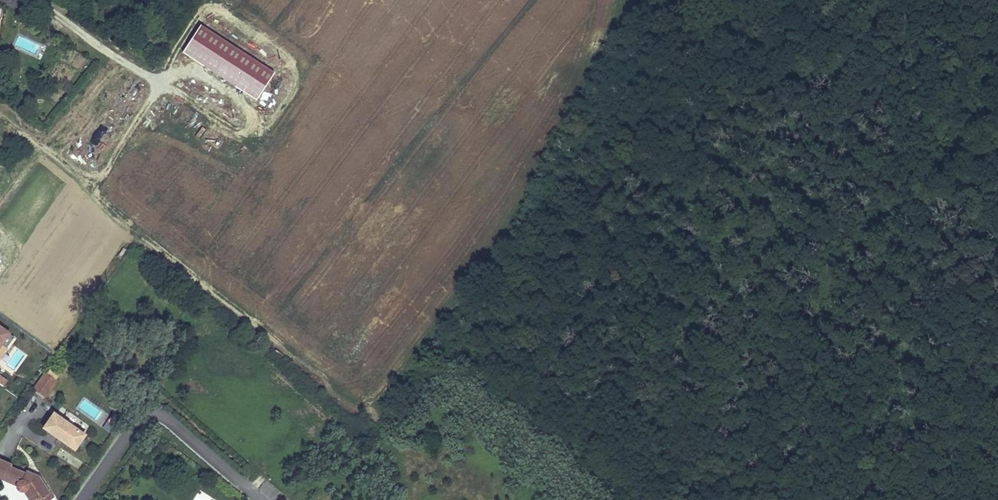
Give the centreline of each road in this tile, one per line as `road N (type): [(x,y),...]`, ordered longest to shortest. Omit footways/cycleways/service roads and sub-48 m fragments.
road 1 (residential): [(82,499),(148,416),(163,417),(260,499)]

